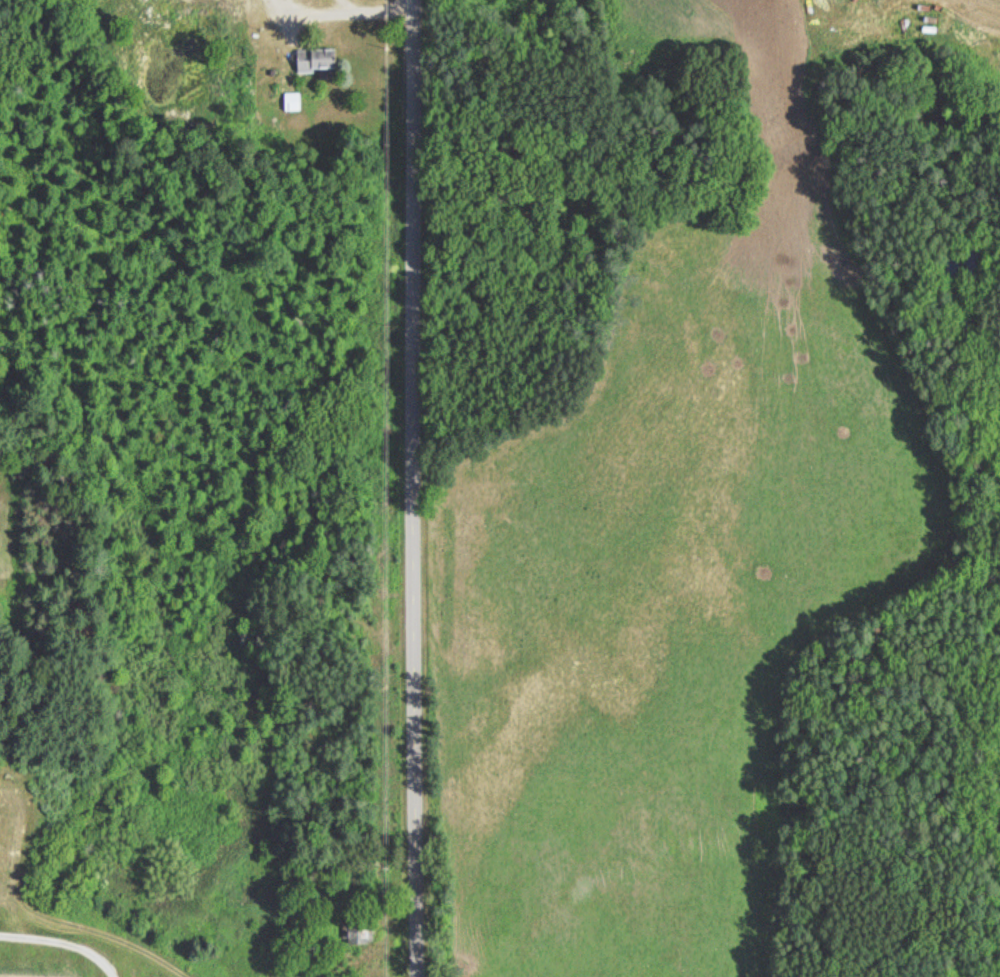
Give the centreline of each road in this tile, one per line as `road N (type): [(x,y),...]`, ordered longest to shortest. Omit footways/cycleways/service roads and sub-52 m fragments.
road 1 (tertiary): [(417,976),(413,0)]

